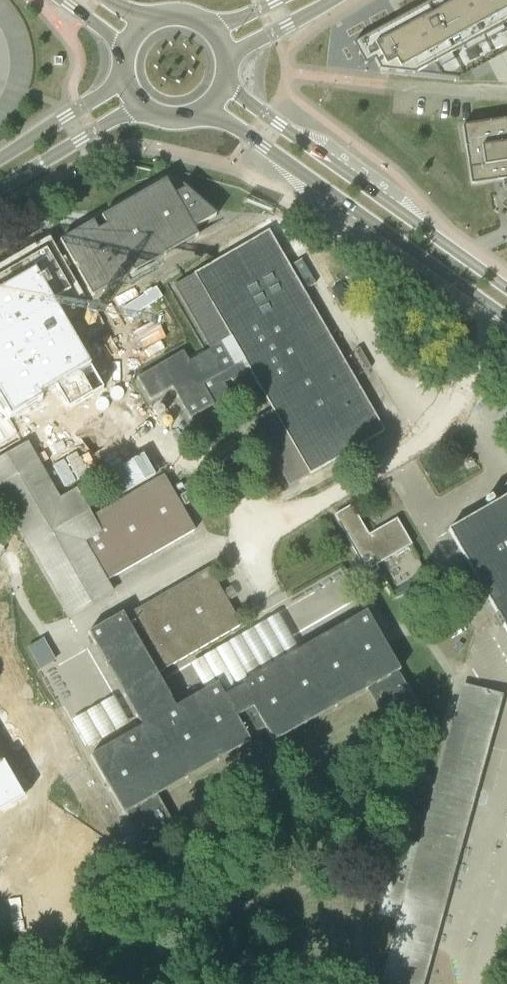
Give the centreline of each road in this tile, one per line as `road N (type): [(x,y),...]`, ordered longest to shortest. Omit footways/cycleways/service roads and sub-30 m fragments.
road 1 (secondary): [(203,111),(506,318)]
road 2 (secondary): [(506,291),(225,84)]
road 3 (residential): [(0,188),(140,105)]
road 4 (residential): [(125,82),(0,158)]
road 5 (tertiary): [(226,55),(333,0)]

